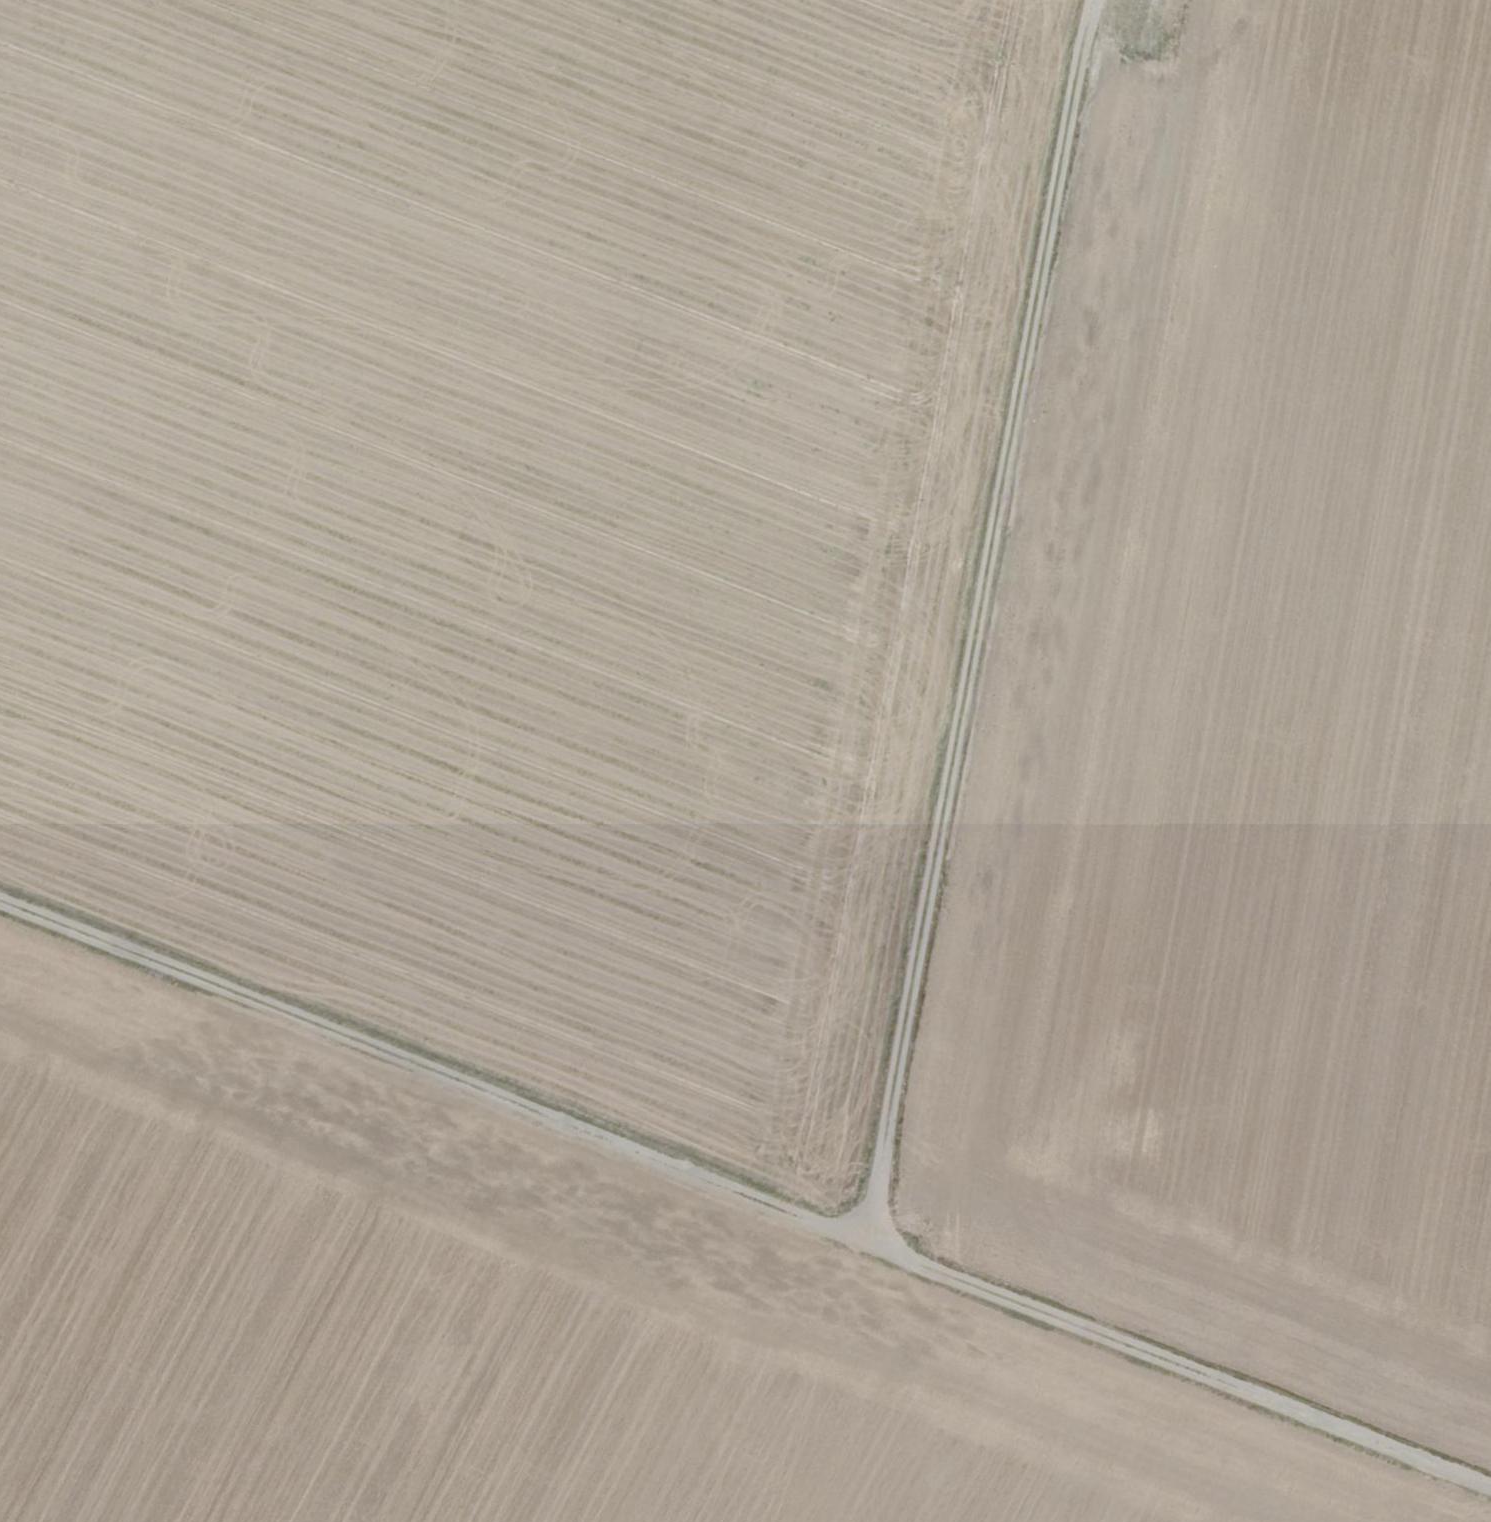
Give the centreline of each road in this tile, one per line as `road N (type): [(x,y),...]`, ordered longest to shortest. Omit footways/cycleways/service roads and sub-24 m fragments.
road 1 (track): [(1490,1488),(0,903)]
road 2 (track): [(872,1244),(1117,0)]

